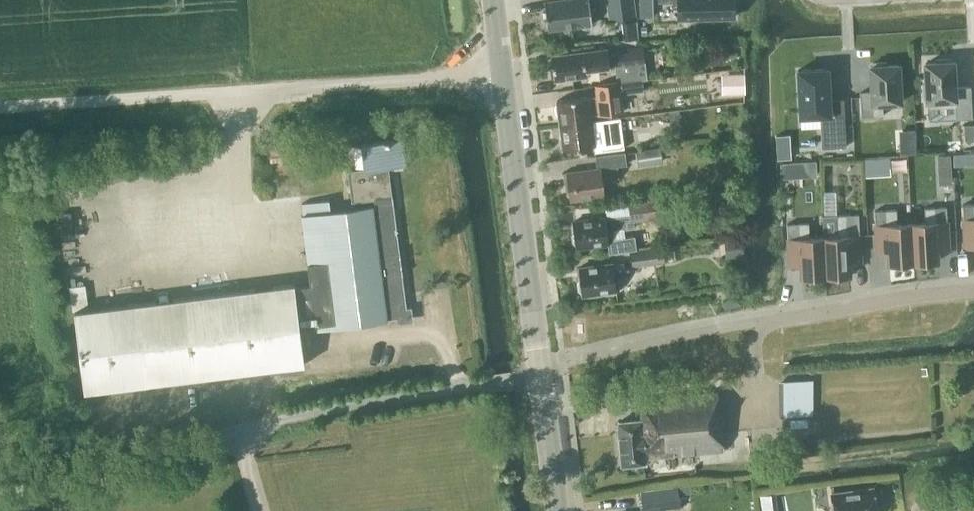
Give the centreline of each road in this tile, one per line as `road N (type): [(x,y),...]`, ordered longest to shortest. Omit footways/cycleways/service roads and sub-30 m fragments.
road 1 (residential): [(0,498),(77,467),(540,373)]
road 2 (tertiary): [(540,373),(492,0)]
road 3 (residential): [(765,320),(973,290)]
road 4 (tertiary): [(557,510),(540,373)]

